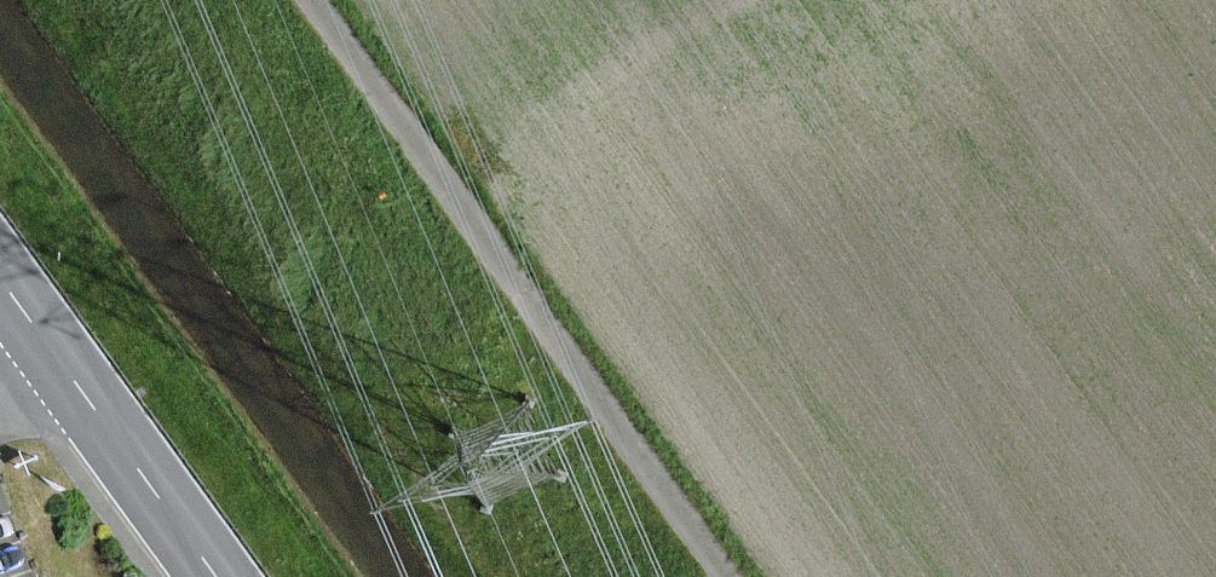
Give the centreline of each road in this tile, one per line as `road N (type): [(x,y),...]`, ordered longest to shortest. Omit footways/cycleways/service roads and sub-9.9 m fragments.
road 1 (track): [(728,576),(311,0)]
road 2 (tertiary): [(0,271),(224,576)]
road 3 (track): [(438,176),(734,0)]

